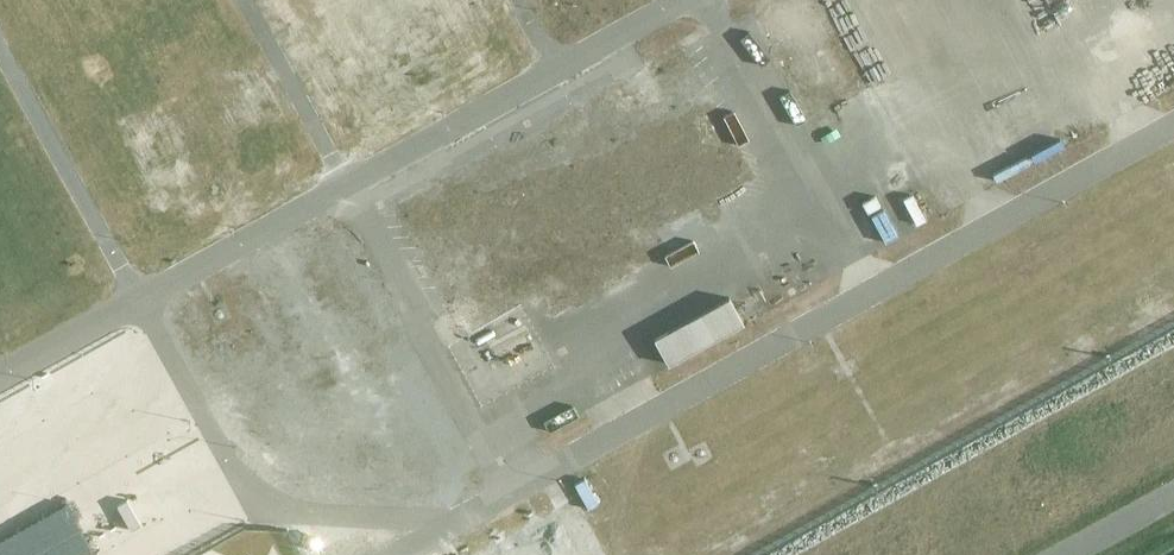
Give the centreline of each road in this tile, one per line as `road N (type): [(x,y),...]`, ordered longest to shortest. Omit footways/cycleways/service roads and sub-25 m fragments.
road 1 (unclassified): [(1063,554),(1173,495)]

